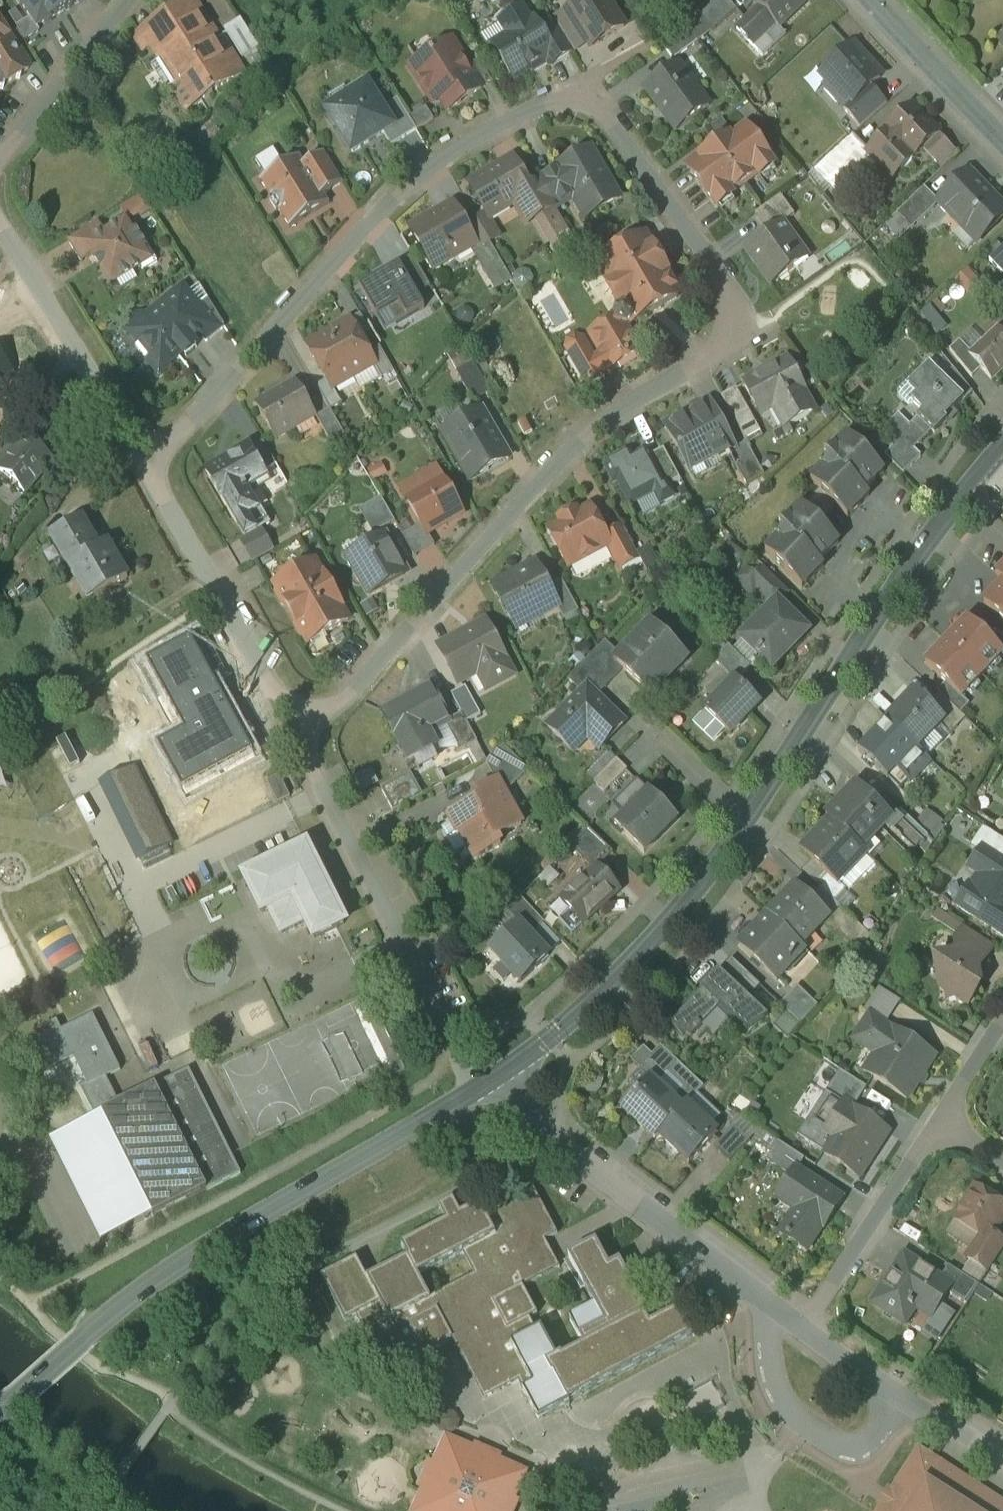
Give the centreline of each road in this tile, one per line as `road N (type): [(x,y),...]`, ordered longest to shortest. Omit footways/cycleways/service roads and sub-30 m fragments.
road 1 (residential): [(152,470),(412,185),(540,112),(588,105),(609,120),(709,258),(729,301),(719,350),(600,428),(346,700),(307,715)]
road 2 (tertiary): [(498,1075),(593,1000),(705,879),(923,546),(1002,447)]
road 3 (tertiary): [(0,1415),(129,1303),(477,1090)]
road 4 (residential): [(307,715),(312,770),(477,1090)]
road 5 (residential): [(498,1075),(569,1152),(803,1330)]
road 6 (residential): [(152,470),(268,683),(307,715)]
road 7 (residential): [(0,224),(152,470)]
road 8 (residential): [(803,1330),(942,1121)]
road 9 (residential): [(803,1330),(1002,1461)]
road 10 (residential): [(0,173),(130,0)]
road 11 (residential): [(1002,144),(867,0)]

